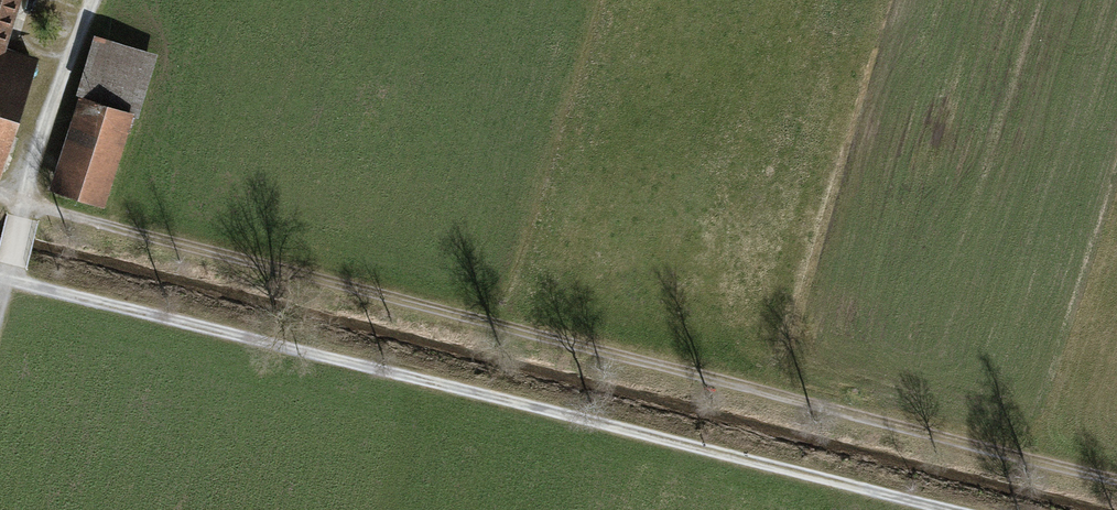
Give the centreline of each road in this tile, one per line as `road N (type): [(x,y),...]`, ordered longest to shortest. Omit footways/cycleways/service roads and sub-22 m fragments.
road 1 (track): [(0,198),(1116,480)]
road 2 (track): [(941,509),(0,280)]
road 3 (track): [(91,0),(34,155),(0,304)]

